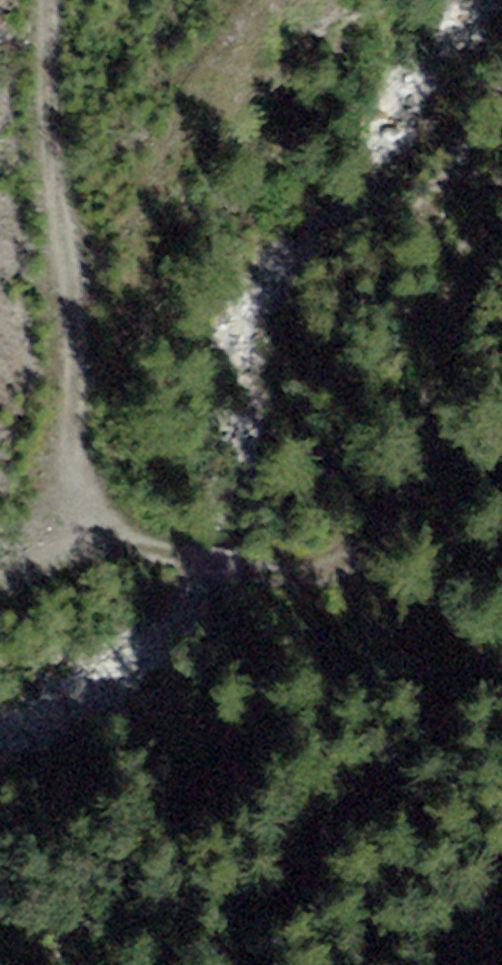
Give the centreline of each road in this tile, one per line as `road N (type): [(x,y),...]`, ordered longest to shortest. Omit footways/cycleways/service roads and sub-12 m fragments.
road 1 (track): [(501,198),(482,224),(428,390),(419,468),(365,551),(238,570),(88,538)]
road 2 (track): [(88,538),(70,422),(50,0)]

